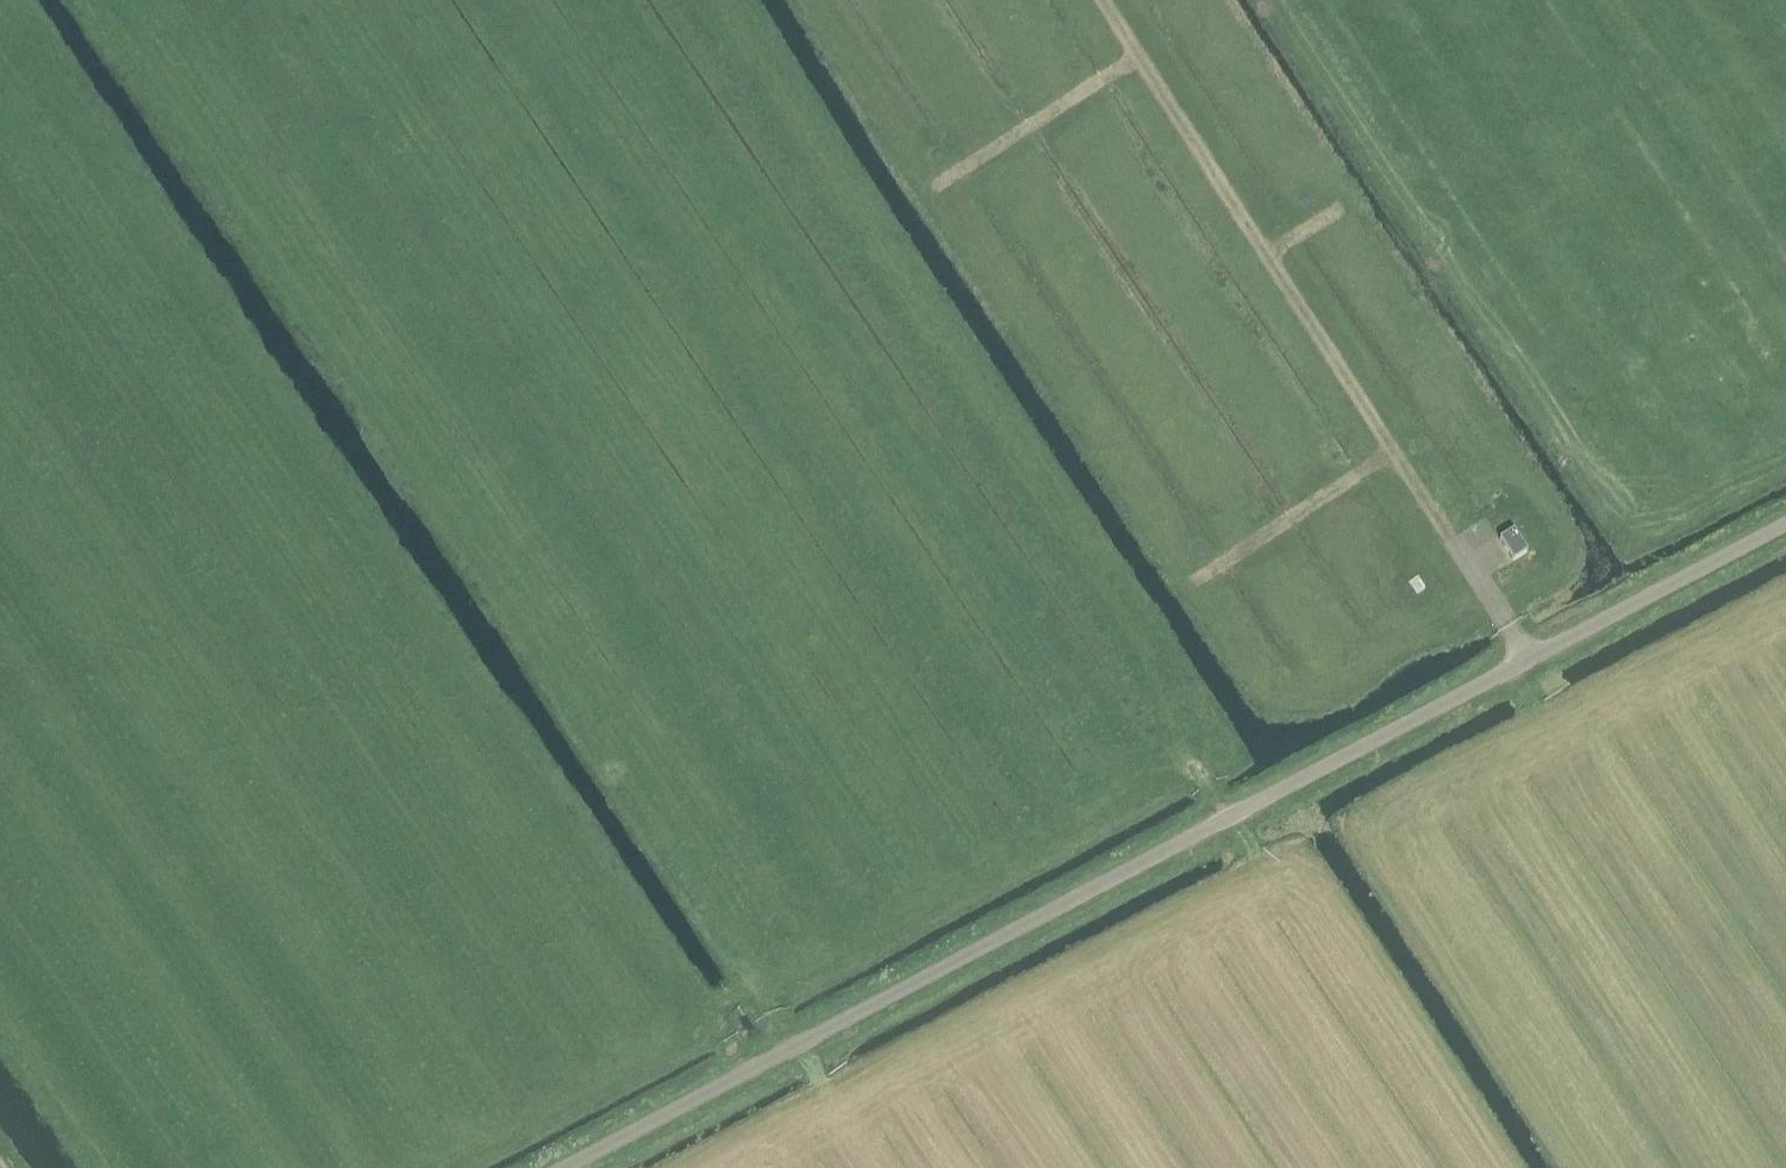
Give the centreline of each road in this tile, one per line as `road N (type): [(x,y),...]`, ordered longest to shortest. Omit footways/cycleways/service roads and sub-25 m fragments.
road 1 (unclassified): [(561,1167),(1785,521)]
road 2 (track): [(1106,0),(1452,535)]

